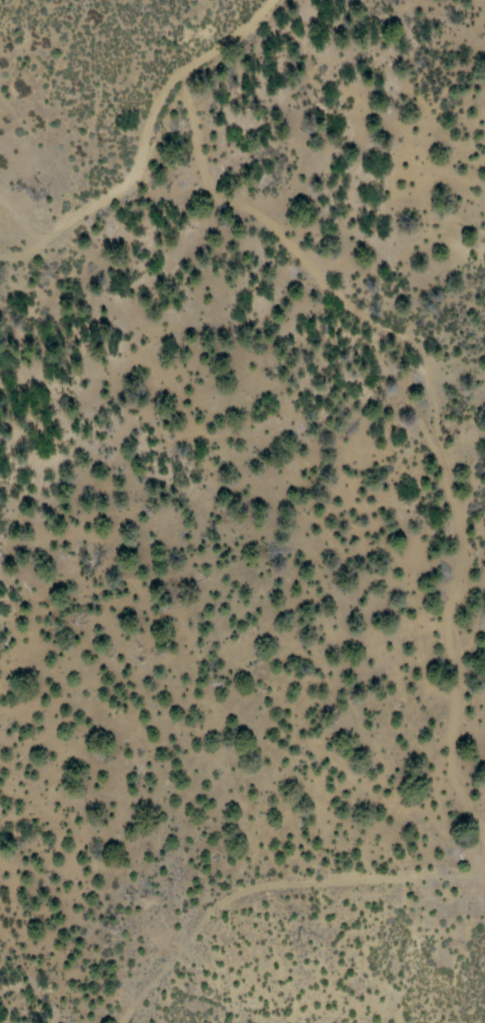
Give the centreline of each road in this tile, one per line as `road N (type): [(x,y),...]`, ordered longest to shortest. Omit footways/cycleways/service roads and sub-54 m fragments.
road 1 (residential): [(270,0),(176,81),(145,158),(122,186),(93,198),(0,183)]

